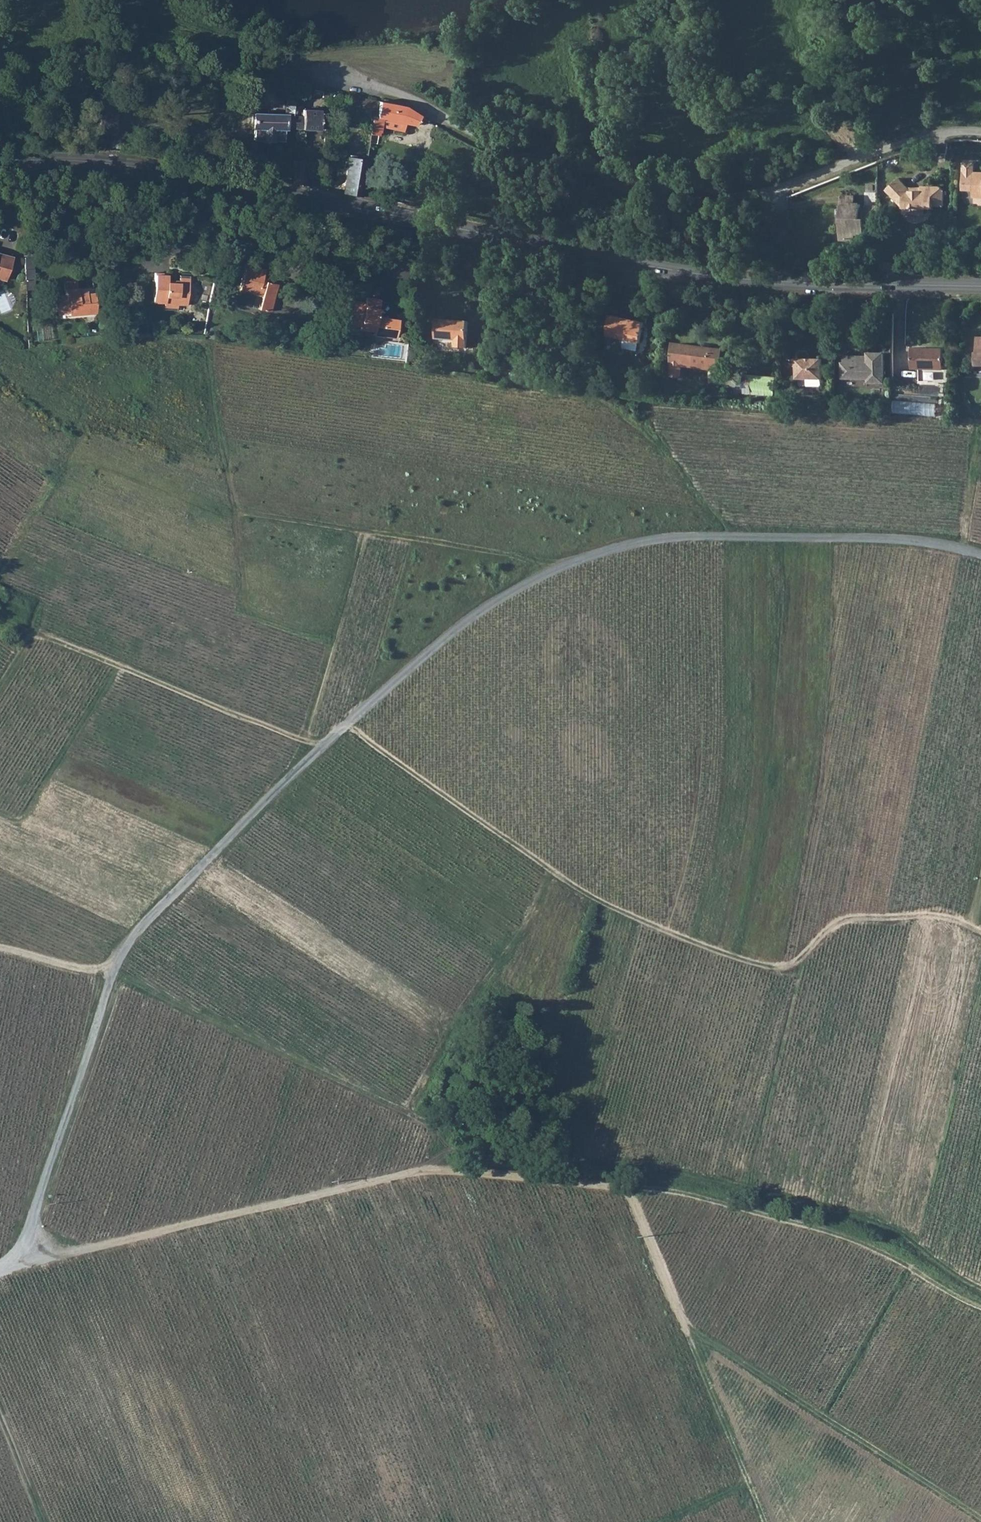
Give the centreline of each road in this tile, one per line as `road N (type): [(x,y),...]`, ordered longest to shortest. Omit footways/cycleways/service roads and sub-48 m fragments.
road 1 (unclassified): [(980,551),(897,536),(664,537),(598,552),(485,608),(319,749),(137,929),(110,973),(28,1231),(0,1266)]
road 2 (secondary): [(0,160),(142,168),(709,276),(980,286)]
road 3 (track): [(980,1309),(876,1252),(656,1189),(629,1192),(767,1521)]
road 4 (track): [(980,933),(934,915),(844,919),(783,972),(723,955),(592,900),(346,726)]
road 5 (unclassified): [(980,133),(940,132),(775,190),(685,192),(606,183),(519,156),(390,86)]
road 6 (track): [(21,1244),(64,1256),(415,1175),(459,1172),(629,1192)]
road 7 (track): [(688,1333),(980,1519)]
road 8 (track): [(0,816),(19,824),(118,668),(30,635)]
road 9 (track): [(118,668),(319,749)]

